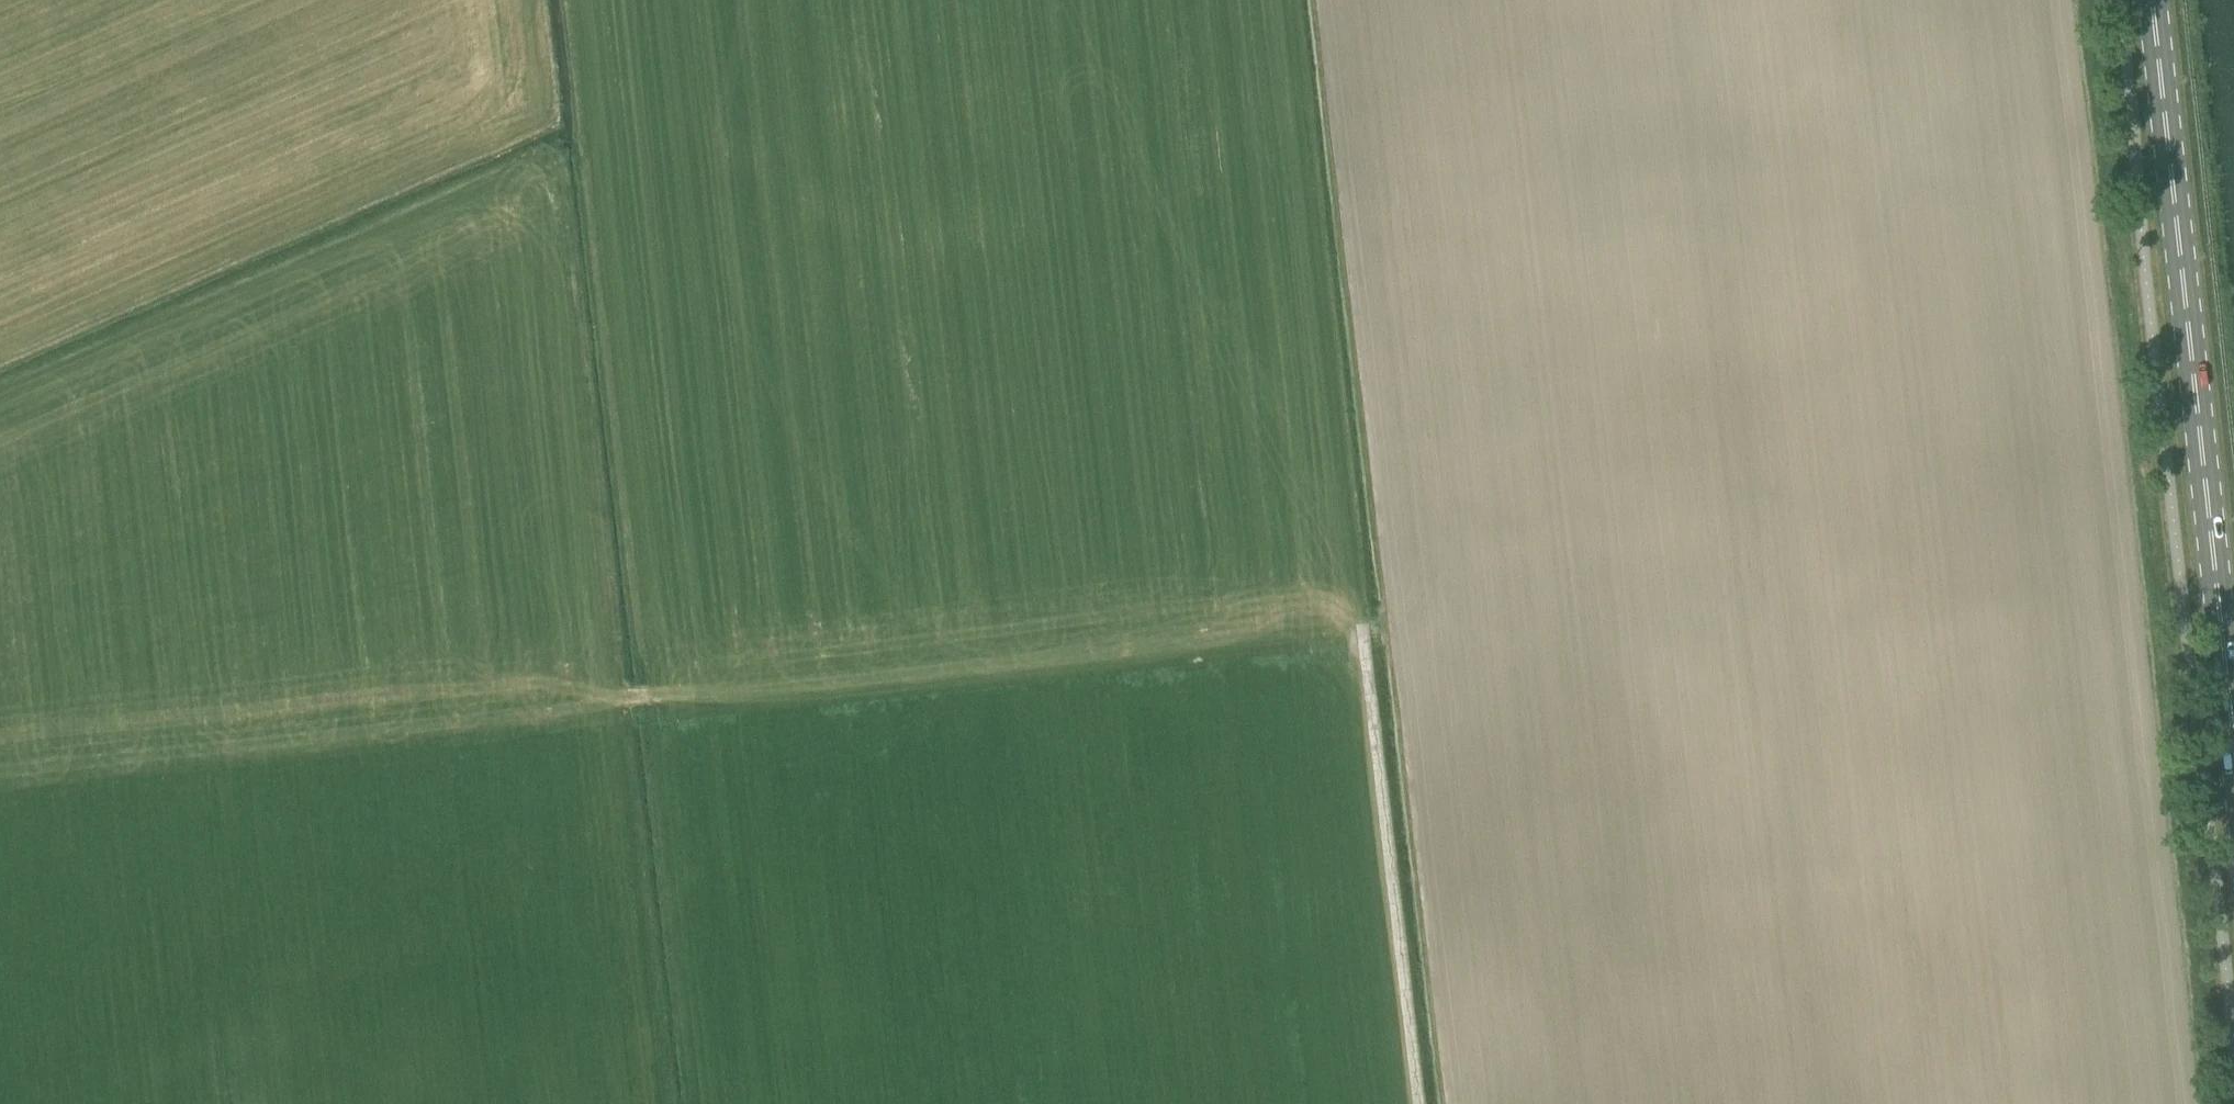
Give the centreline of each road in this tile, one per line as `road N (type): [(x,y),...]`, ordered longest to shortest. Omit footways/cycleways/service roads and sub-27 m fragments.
road 1 (track): [(1419,1103),(1366,664),(1344,634),(640,692)]
road 2 (primary): [(2233,727),(2154,0)]

